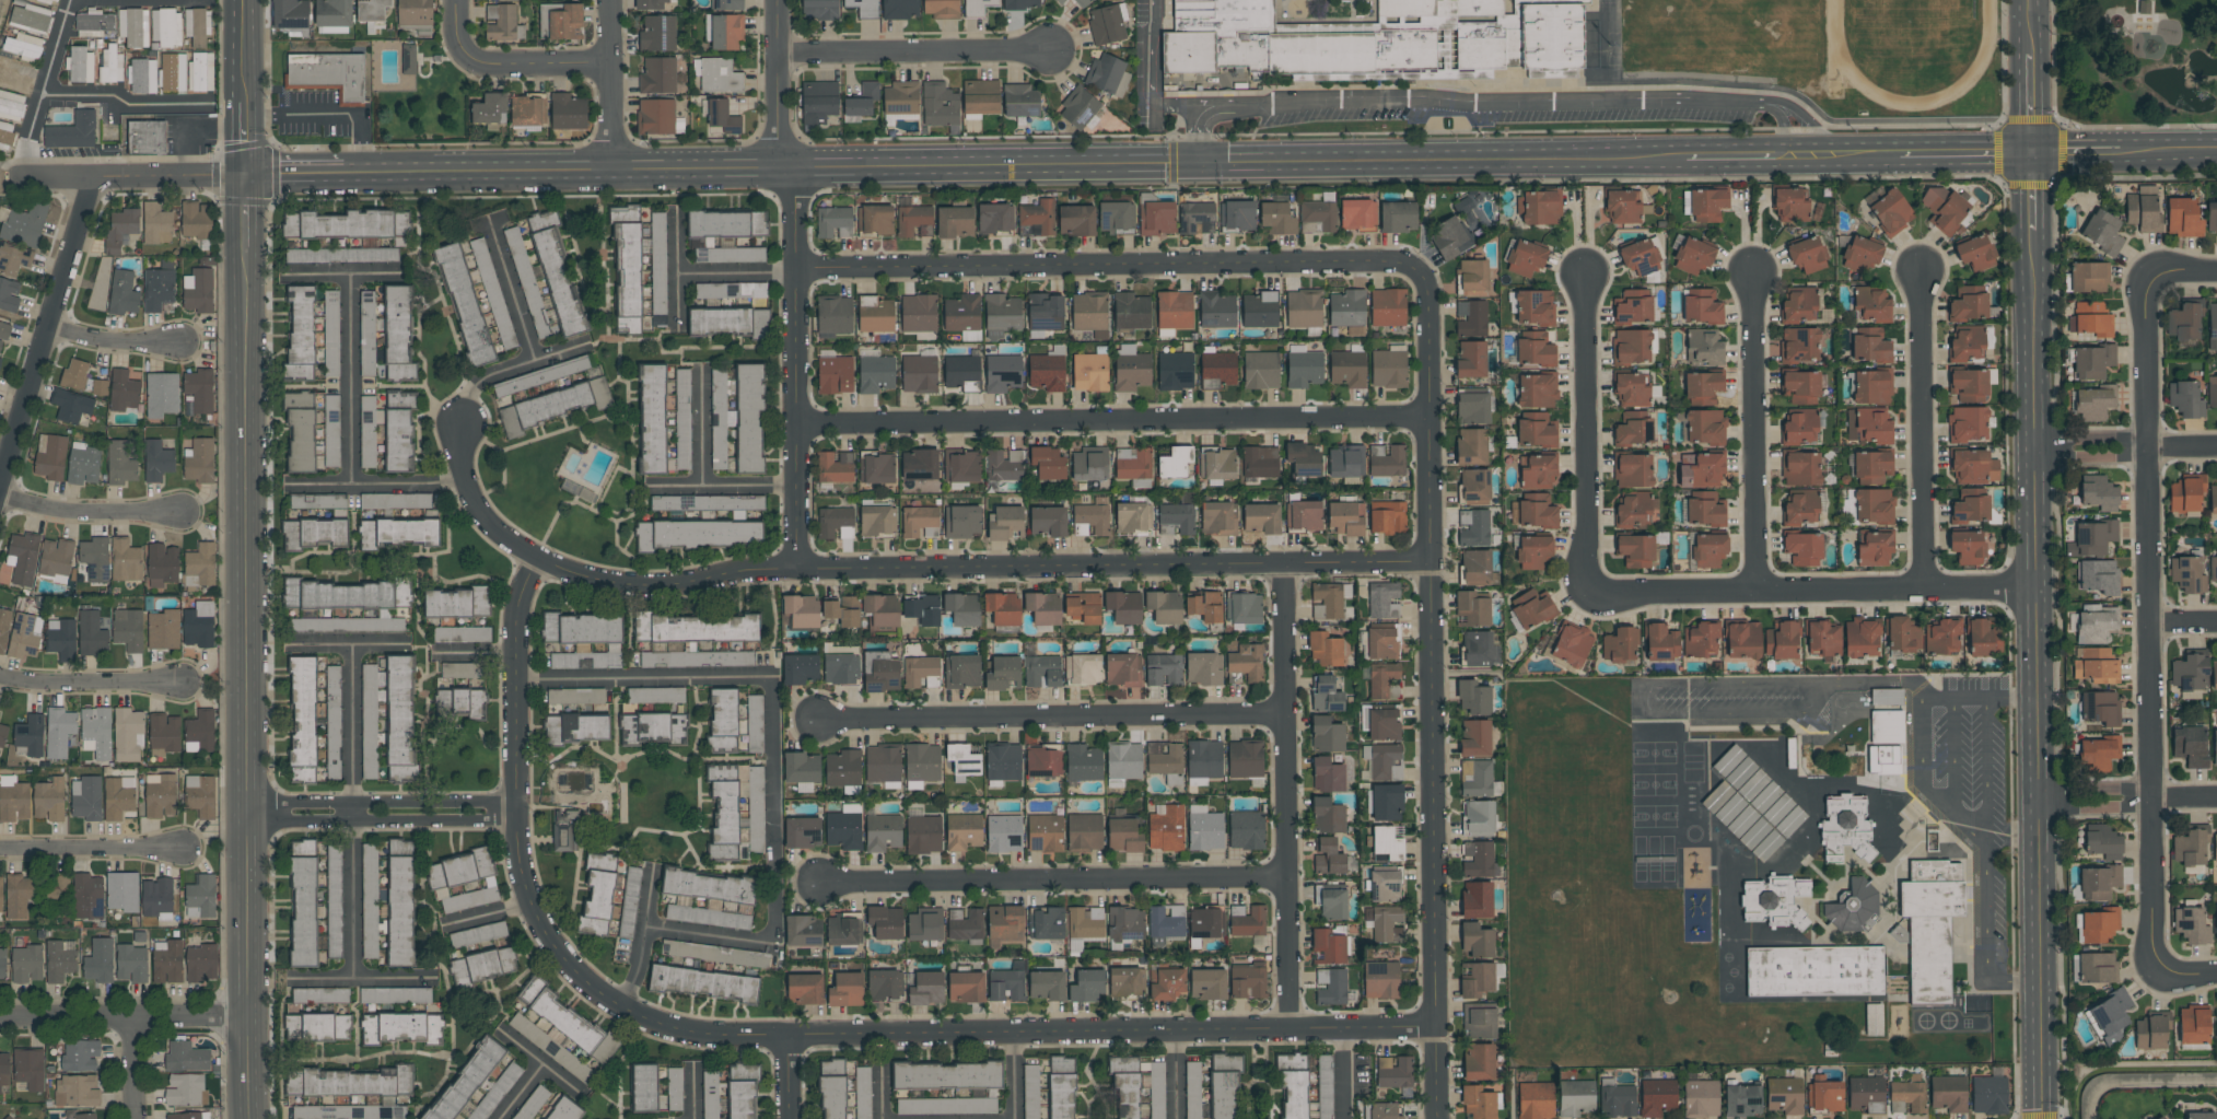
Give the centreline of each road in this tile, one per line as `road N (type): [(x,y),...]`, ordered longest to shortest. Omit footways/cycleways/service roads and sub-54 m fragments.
road 1 (secondary): [(349,176),(1685,160)]
road 2 (residential): [(541,559),(517,622),(517,797),(527,904),(571,964),(617,1006),(704,1036),(1435,1027)]
road 3 (residential): [(460,427),(479,508),(523,548),(640,587),(796,569),(1430,563)]
road 4 (tertiary): [(247,176),(250,1118)]
road 5 (secondary): [(2029,231),(2038,1118)]
road 6 (residential): [(1402,265),(1433,289),(1436,1118)]
road 7 (residential): [(2145,276),(2154,971)]
road 8 (residential): [(795,423),(1432,419)]
road 9 (residential): [(795,269),(1402,265)]
road 10 (residential): [(816,886),(1285,876)]
road 11 (residential): [(1284,564),(1293,1030)]
road 12 (residential): [(818,723),(1282,716)]
road 13 (residential): [(2032,590),(1595,594)]
road 14 (residential): [(792,171),(796,569)]
road 15 (residential): [(0,498),(92,178)]
road 16 (residential): [(1595,594),(1578,578),(1586,521),(1583,275)]
road 17 (residential): [(1924,588),(1916,273)]
road 18 (residential): [(1754,591),(1748,276)]
road 19 (residential): [(773,54),(1047,49)]
road 20 (residential): [(248,820),(520,817)]
road 21 (residential): [(517,797),(248,799)]
road 22 (residential): [(0,1019),(249,1017)]
road 23 (residential): [(457,0),(463,46),(472,57),(494,65),(611,65)]
road 24 (residential): [(2031,453),(2216,449)]
road 25 (residential): [(2034,806),(2216,803)]
road 26 (residential): [(1,494),(90,512),(178,511)]
road 27 (residential): [(0,677),(178,683)]
road 28 (tertiary): [(246,0),(247,176)]
road 29 (residential): [(0,849),(176,849)]
road 30 (residential): [(775,0),(778,139),(792,171)]
road 31 (residential): [(611,0),(612,173)]
road 32 (residential): [(92,178),(247,176)]
road 33 (secondary): [(1885,158),(2029,155)]
road 34 (residential): [(48,325),(114,341),(178,343)]

